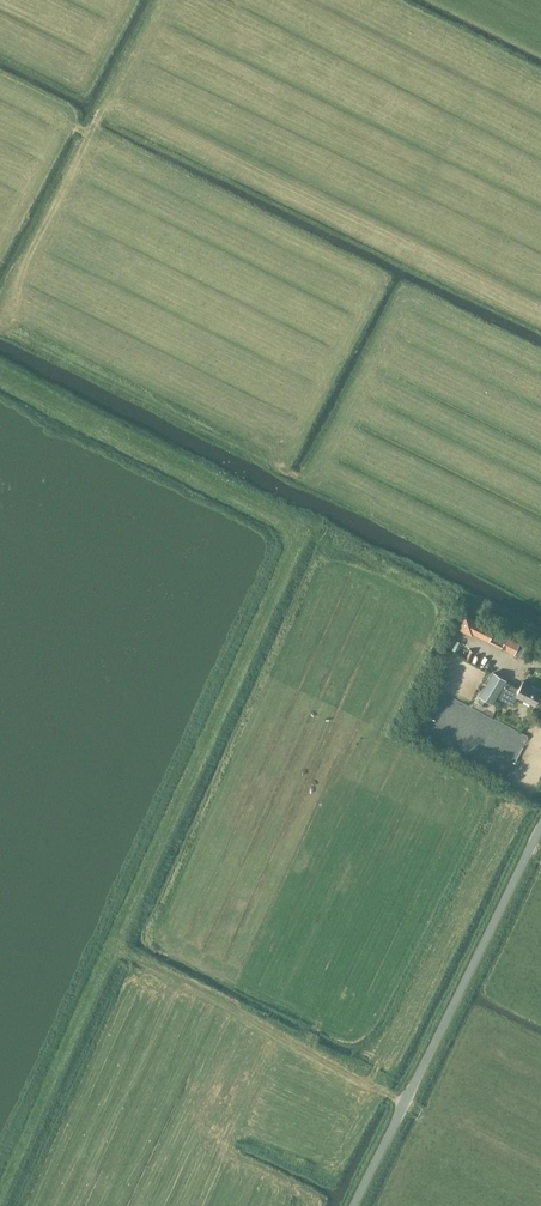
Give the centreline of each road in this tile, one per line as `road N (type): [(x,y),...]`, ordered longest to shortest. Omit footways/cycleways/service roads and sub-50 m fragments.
road 1 (unclassified): [(353,1205),(540,830)]

